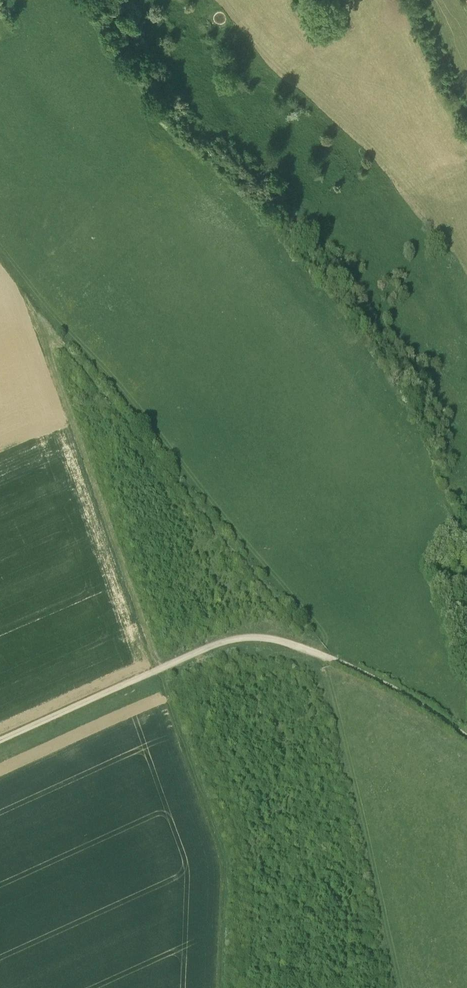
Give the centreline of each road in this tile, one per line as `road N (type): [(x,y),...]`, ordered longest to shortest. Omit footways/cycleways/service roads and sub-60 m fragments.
road 1 (track): [(466,737),(367,675),(251,637),(208,647),(0,741)]
road 2 (track): [(319,655),(35,310)]
road 3 (track): [(160,669),(35,310)]
road 4 (track): [(466,270),(392,175),(324,110)]

